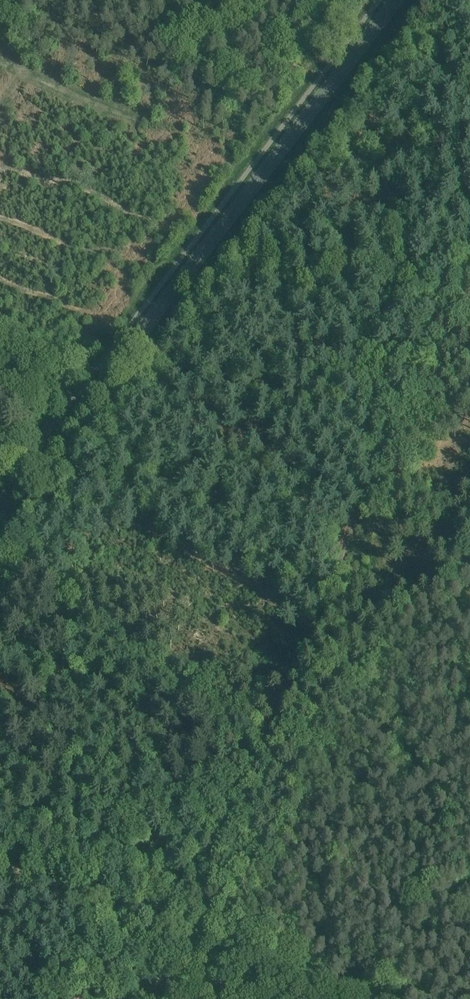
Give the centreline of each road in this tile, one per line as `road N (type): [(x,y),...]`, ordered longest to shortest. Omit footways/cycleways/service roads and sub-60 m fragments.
road 1 (secondary): [(0,508),(398,0)]
road 2 (track): [(469,230),(251,771)]
road 3 (track): [(191,943),(0,867)]
road 4 (track): [(136,921),(144,909),(186,900),(251,771)]
road 5 (track): [(330,998),(191,943)]

